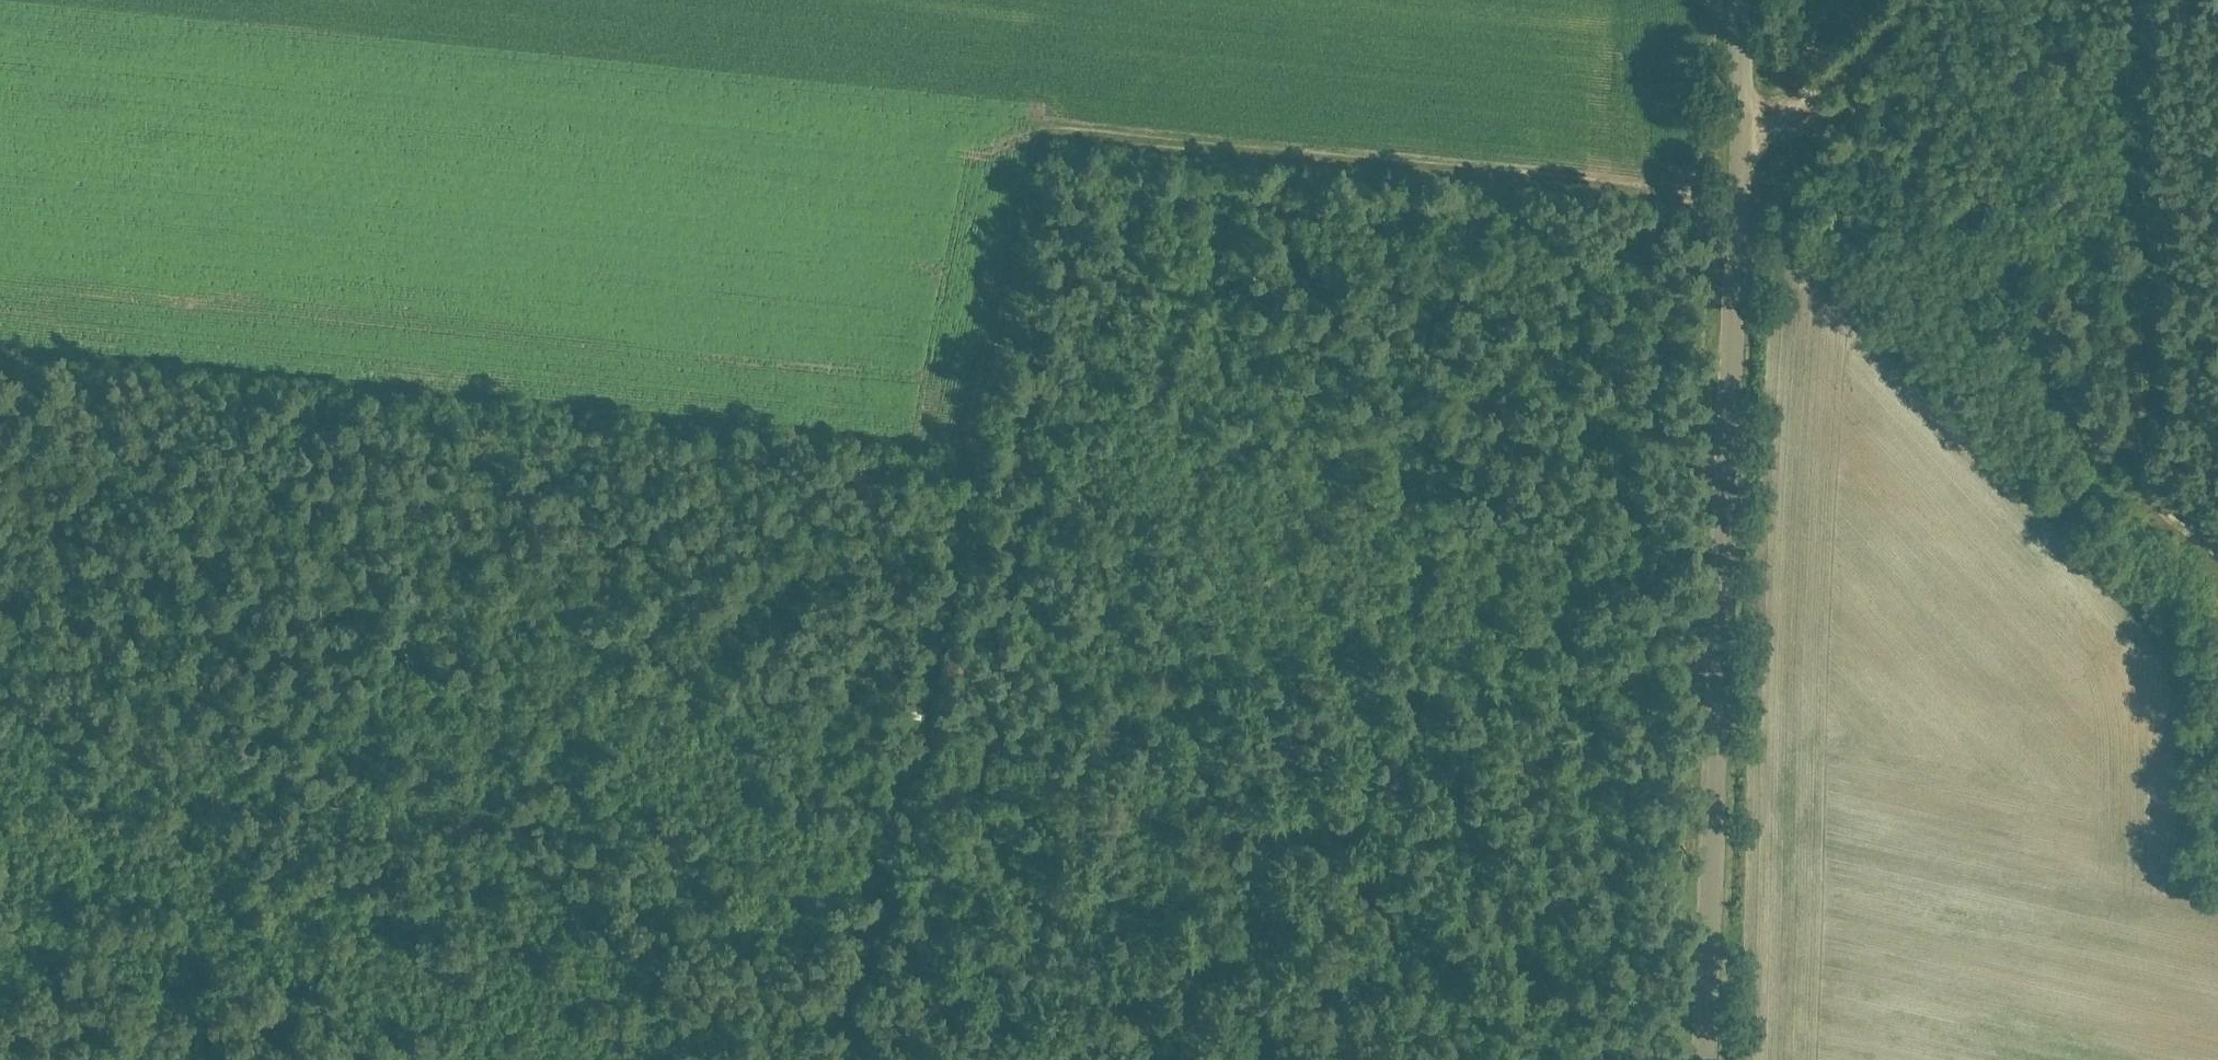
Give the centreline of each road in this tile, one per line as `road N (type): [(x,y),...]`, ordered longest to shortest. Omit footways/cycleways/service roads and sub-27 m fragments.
road 1 (unclassified): [(1744,0),(1753,211),(1714,1059)]
road 2 (track): [(1751,154),(1016,111)]
road 3 (track): [(2094,0),(2120,83),(2157,481),(2217,558)]
road 4 (track): [(1751,154),(1922,0)]

